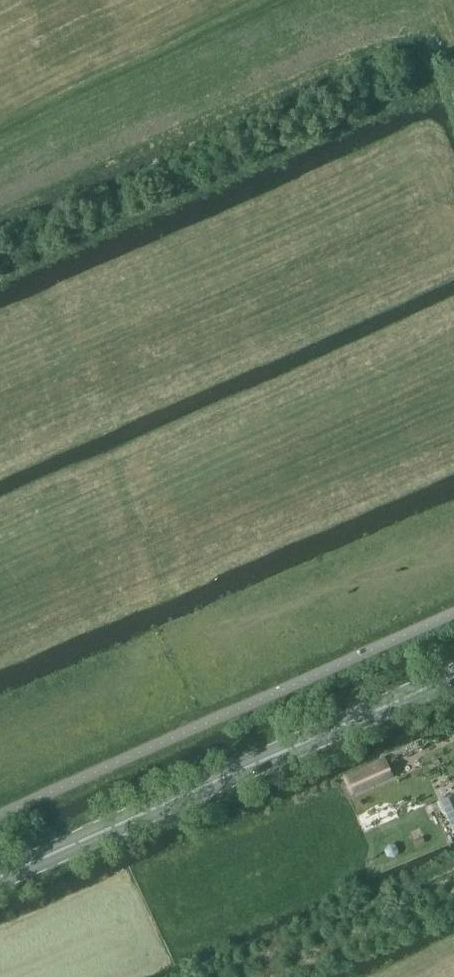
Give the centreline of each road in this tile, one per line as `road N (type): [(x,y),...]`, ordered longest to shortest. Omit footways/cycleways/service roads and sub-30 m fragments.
road 1 (secondary): [(0,875),(453,673)]

